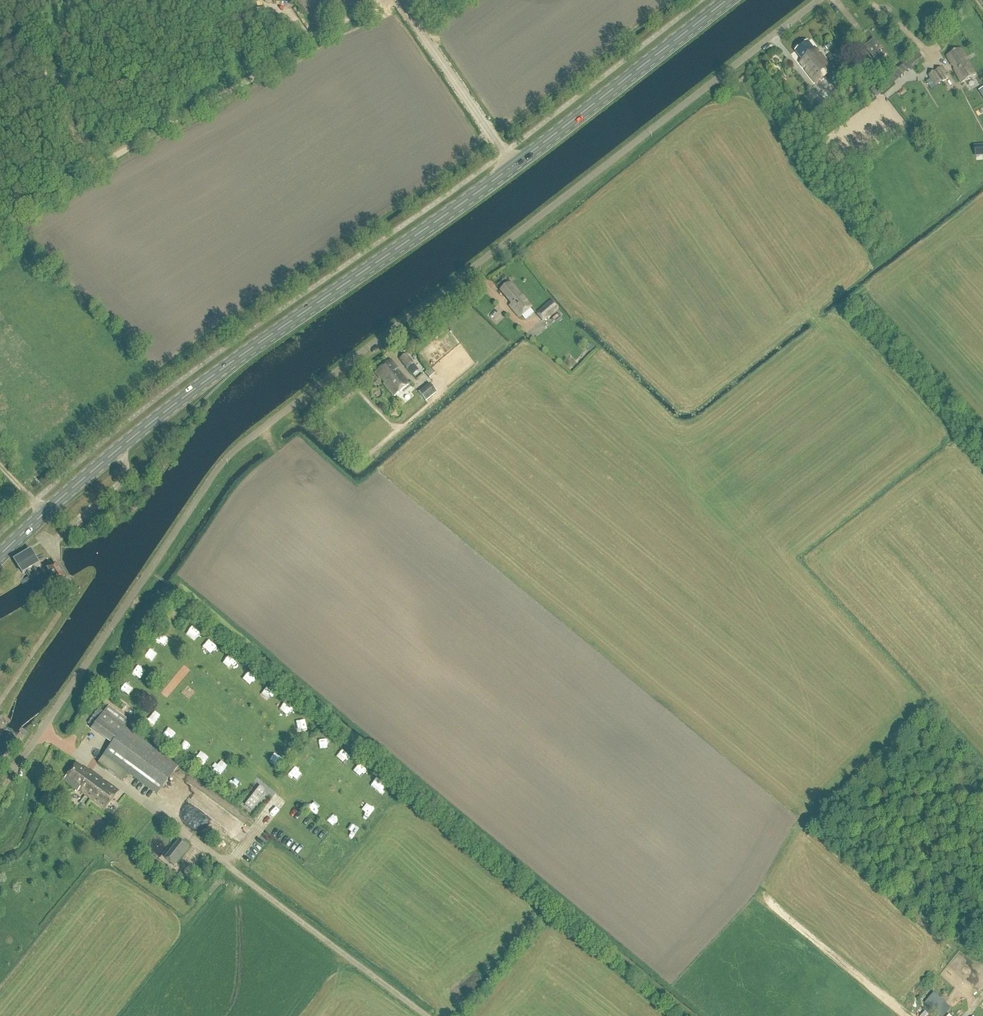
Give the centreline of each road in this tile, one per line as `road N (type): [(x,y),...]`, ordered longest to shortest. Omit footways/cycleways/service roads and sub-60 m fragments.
road 1 (unclassified): [(0,793),(226,459),(820,0)]
road 2 (primary): [(0,555),(175,402),(514,166)]
road 3 (track): [(0,228),(386,0)]
road 4 (track): [(88,761),(428,1015)]
road 5 (primary): [(514,166),(726,0)]
road 6 (unclassified): [(514,166),(399,0)]

